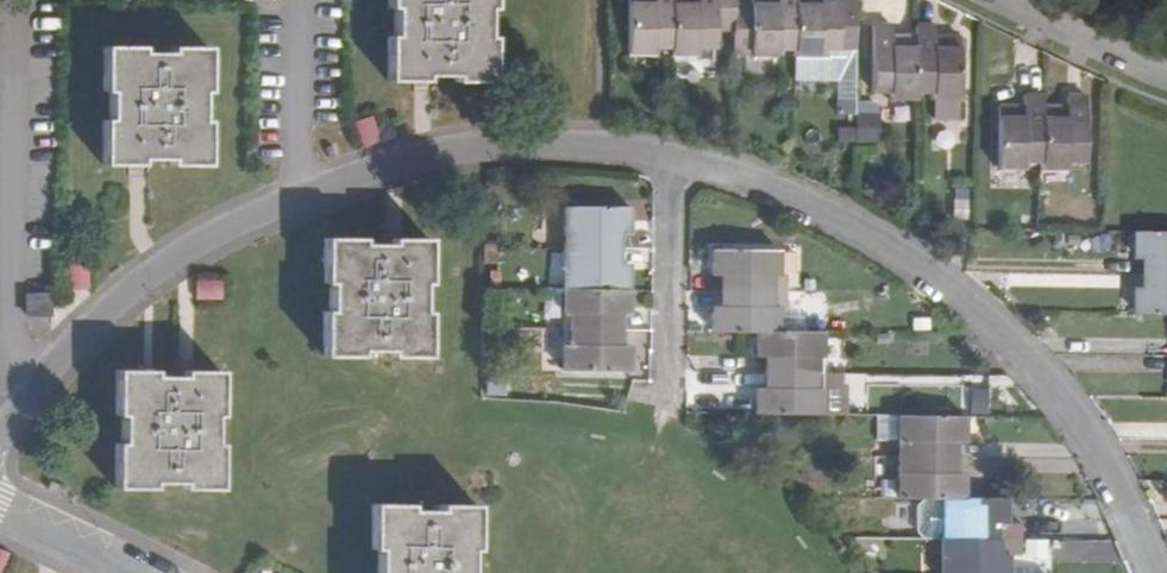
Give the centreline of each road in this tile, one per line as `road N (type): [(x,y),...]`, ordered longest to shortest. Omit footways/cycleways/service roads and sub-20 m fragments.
road 1 (residential): [(668,160),(557,146),(455,152),(296,198),(189,245),(110,298),(0,433)]
road 2 (residential): [(1154,572),(1098,452),(1027,361),(954,291),(866,234),(767,185),(668,160)]
road 3 (residential): [(666,406),(668,160)]
road 4 (residential): [(1013,0),(1166,64)]
road 5 (residential): [(0,512),(127,572)]

